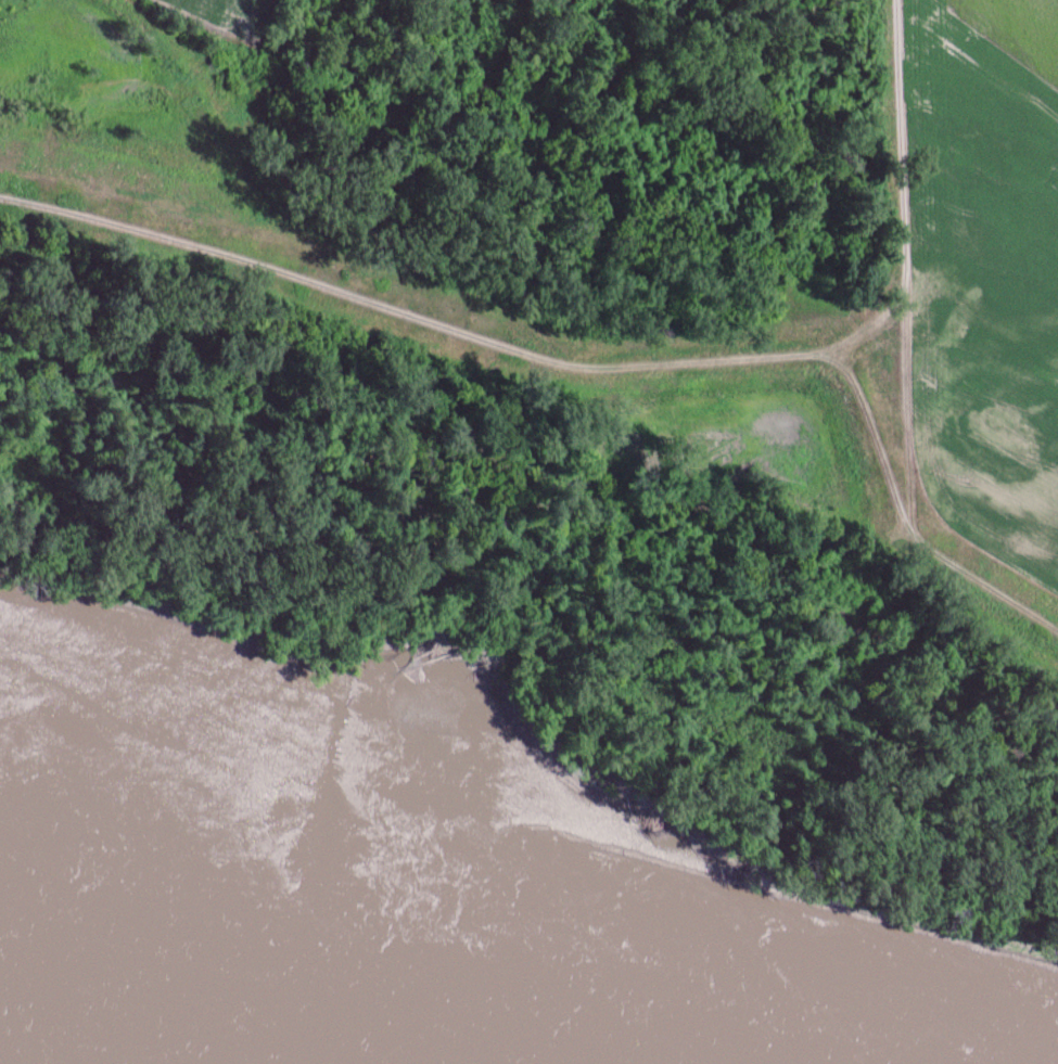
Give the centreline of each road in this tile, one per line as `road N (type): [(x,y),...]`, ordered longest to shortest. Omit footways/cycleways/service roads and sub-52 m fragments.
road 1 (track): [(1057,631),(931,548),(902,504),(862,389),(829,362),(793,351),(599,370),(552,364),(528,348),(466,336),(224,255),(0,199)]
road 2 (track): [(901,0),(906,510)]

